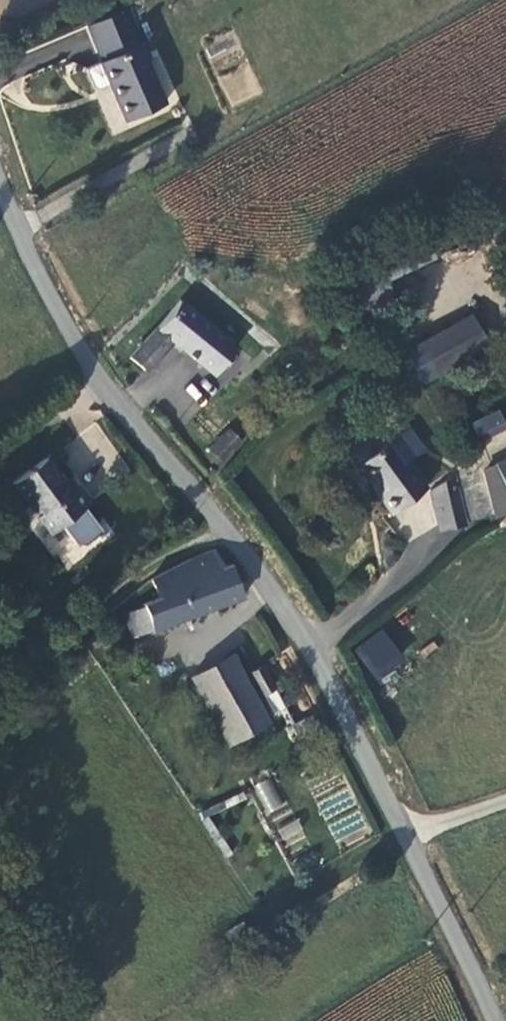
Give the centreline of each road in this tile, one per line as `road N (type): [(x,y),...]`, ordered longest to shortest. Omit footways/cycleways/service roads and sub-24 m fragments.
road 1 (tertiary): [(0,179),(85,354),(248,559),(329,687),(493,1020)]

